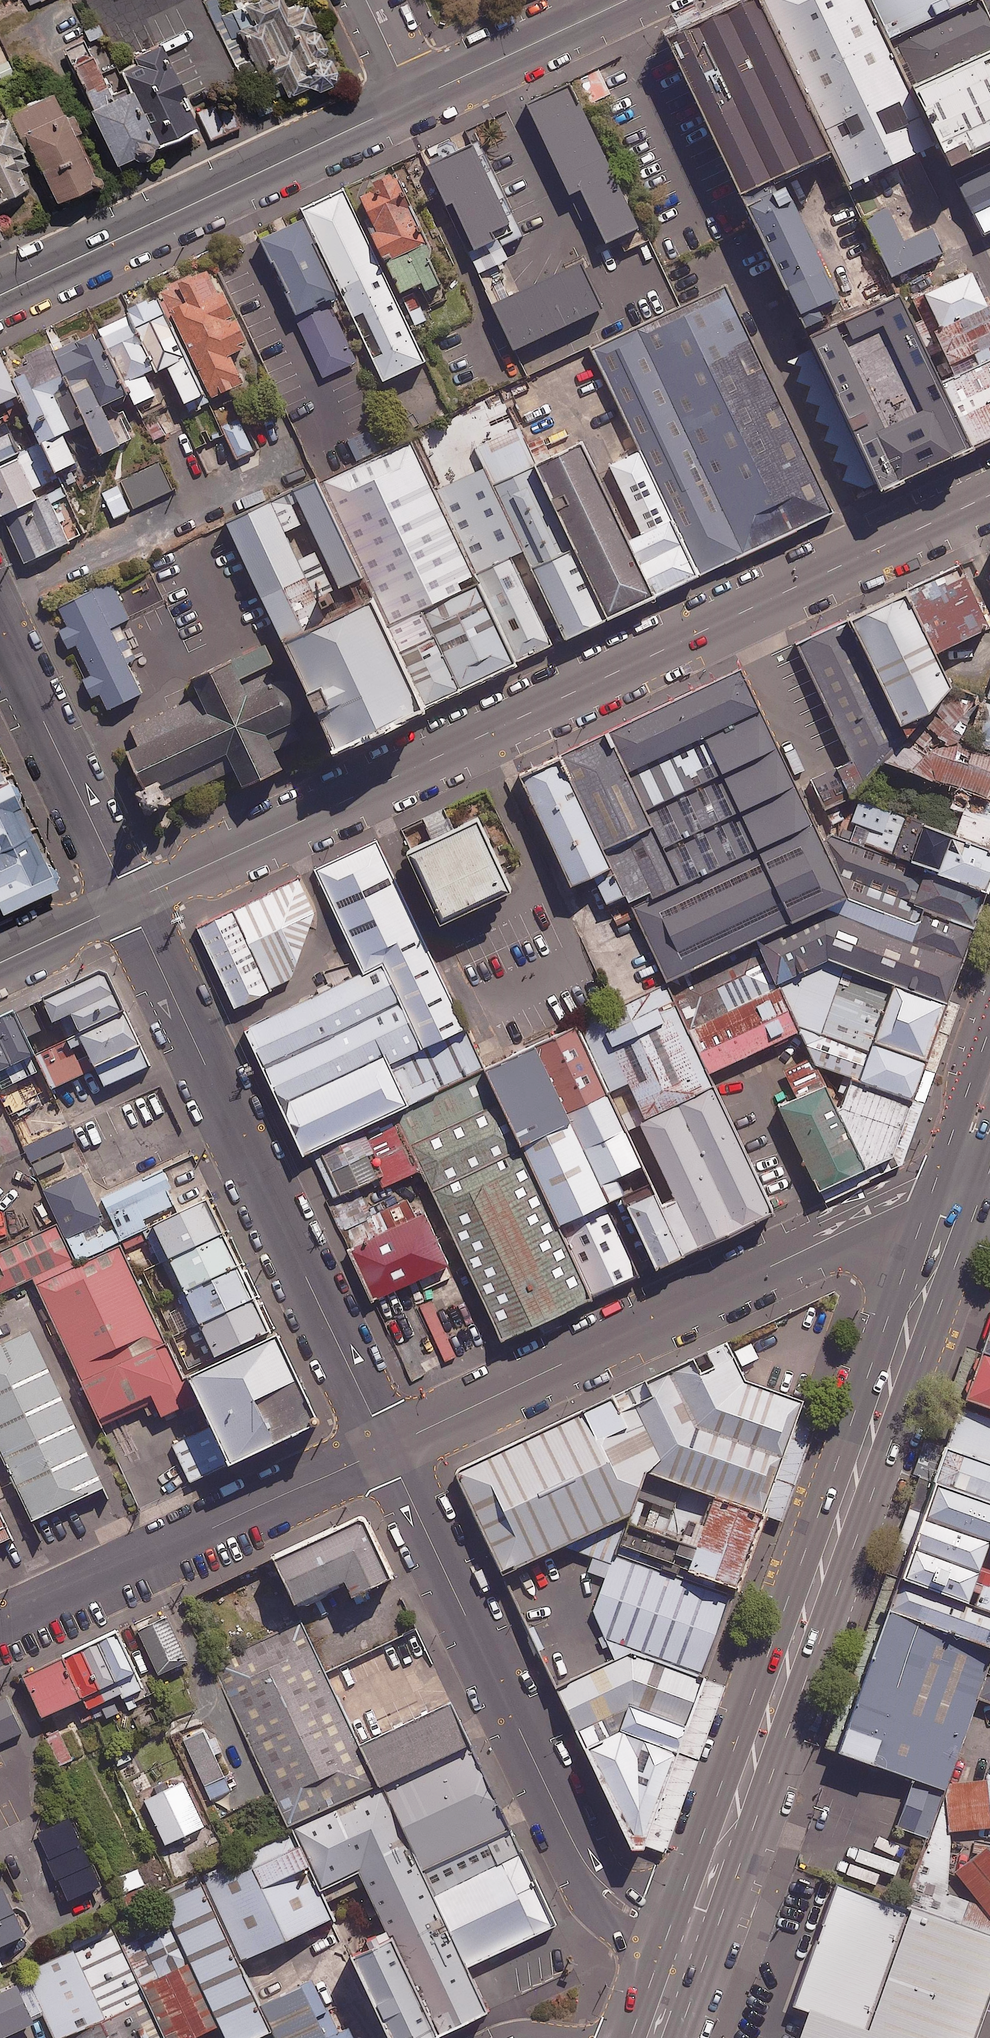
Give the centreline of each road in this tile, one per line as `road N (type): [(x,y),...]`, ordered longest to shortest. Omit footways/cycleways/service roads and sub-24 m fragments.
road 1 (tertiary): [(129,902),(989,495)]
road 2 (secondary): [(980,1197),(712,1944)]
road 3 (secondary): [(669,1930),(932,1197)]
road 4 (residential): [(387,1448),(129,902)]
road 5 (residential): [(932,1197),(387,1448)]
road 6 (residential): [(669,1930),(615,1900),(591,1869),(387,1448)]
road 7 (tertiary): [(414,103),(0,297)]
road 8 (residential): [(387,1448),(0,1631)]
road 9 (residential): [(129,902),(0,632)]
road 10 (tertiary): [(628,0),(414,103)]
road 11 (secondary): [(932,1197),(989,1039)]
road 12 (tertiary): [(0,962),(129,902)]

